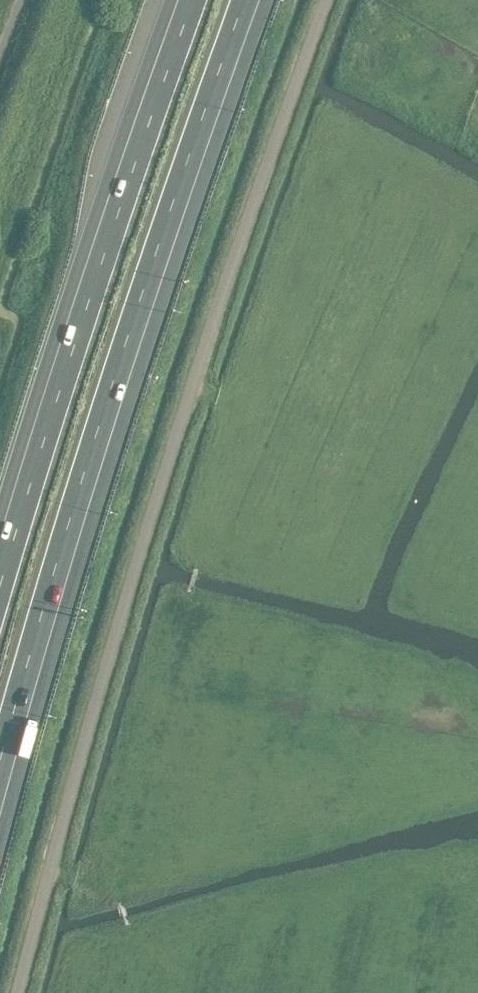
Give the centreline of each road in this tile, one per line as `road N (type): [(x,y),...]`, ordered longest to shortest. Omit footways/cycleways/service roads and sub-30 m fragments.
road 1 (unclassified): [(16,992),(192,388),(331,0)]
road 2 (motorway): [(0,782),(125,360),(249,0)]
road 3 (motorway): [(188,0),(0,584)]

